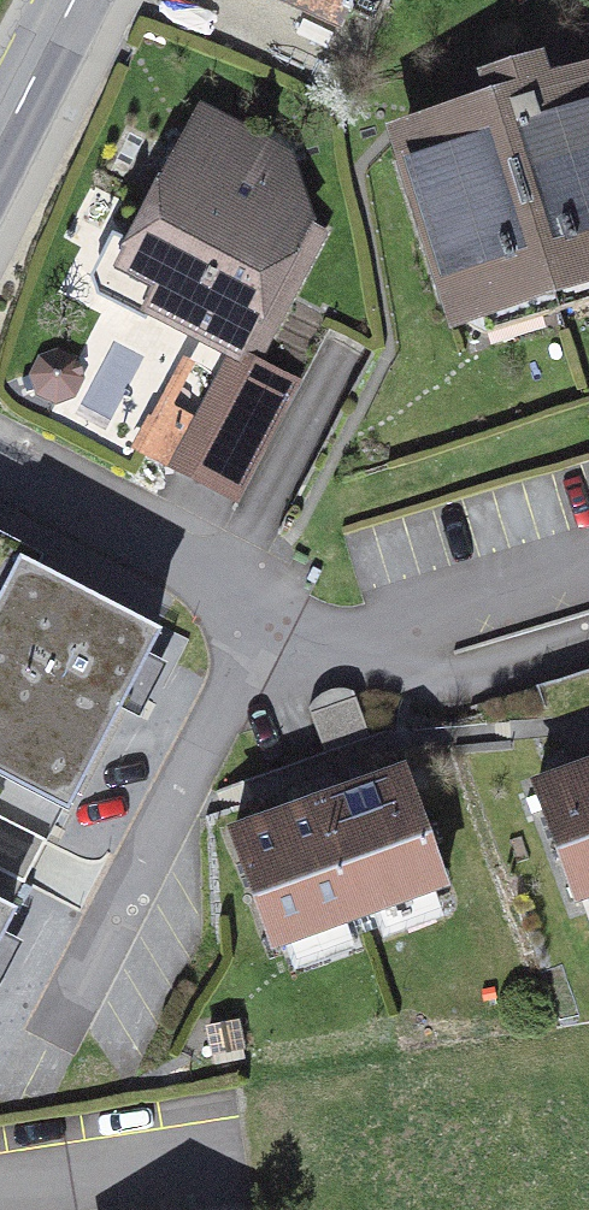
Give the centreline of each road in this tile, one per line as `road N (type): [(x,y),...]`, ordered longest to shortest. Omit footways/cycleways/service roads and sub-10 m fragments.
road 1 (residential): [(255,653),(55,1027)]
road 2 (residential): [(255,653),(588,555)]
road 3 (residential): [(0,462),(247,598),(255,653)]
road 4 (secondary): [(0,147),(76,0)]

